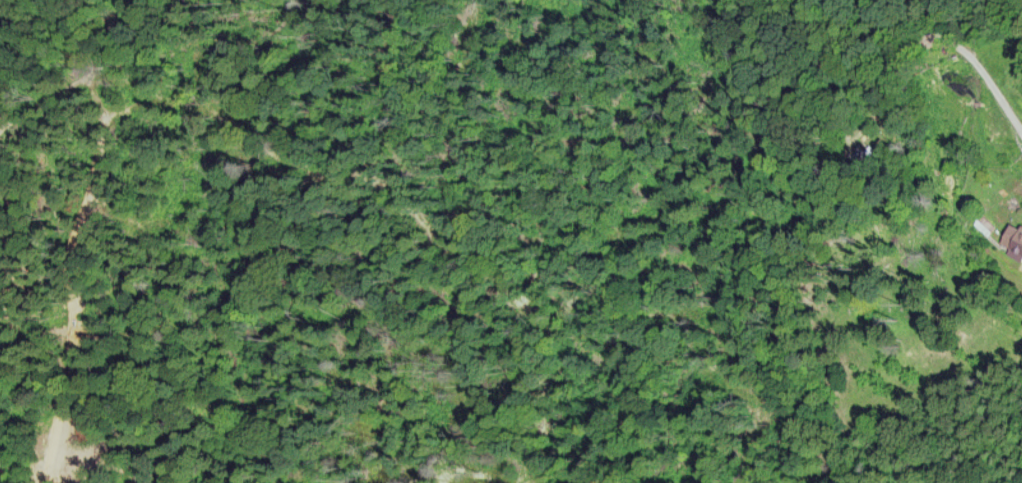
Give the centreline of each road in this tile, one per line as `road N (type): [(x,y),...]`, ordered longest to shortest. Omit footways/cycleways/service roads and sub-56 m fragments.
road 1 (residential): [(1021,132),(977,61),(920,15),(916,0)]

